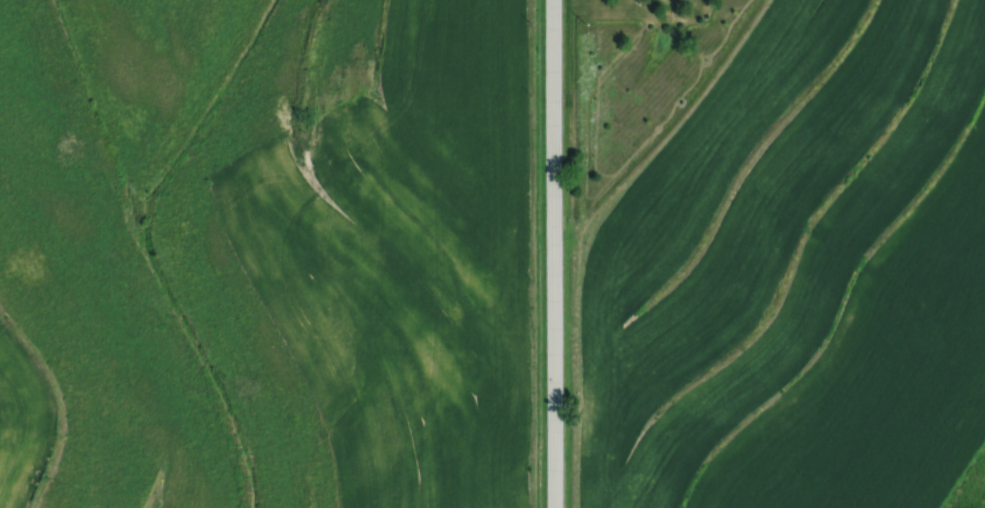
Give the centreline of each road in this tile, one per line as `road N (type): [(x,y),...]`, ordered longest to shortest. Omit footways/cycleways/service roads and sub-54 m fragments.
road 1 (tertiary): [(552,0),(554,507)]

